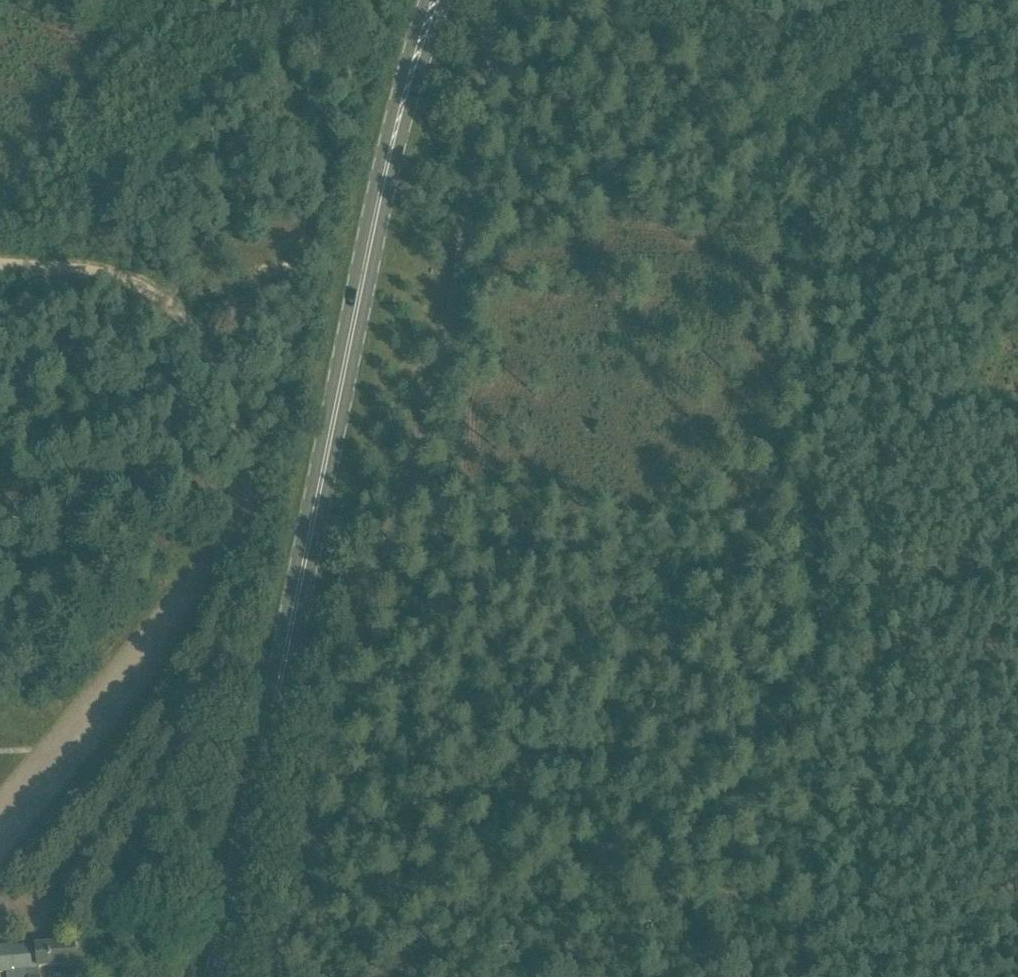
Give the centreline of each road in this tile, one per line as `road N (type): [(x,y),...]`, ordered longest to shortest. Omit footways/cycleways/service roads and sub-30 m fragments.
road 1 (unclassified): [(280,976),(314,806),(435,411),(461,271),(493,0)]
road 2 (track): [(805,976),(814,115)]
road 3 (primary): [(223,976),(382,204)]
road 4 (track): [(241,518),(245,462),(235,418),(186,322),(157,293),(114,269),(0,261)]
road 5 (primary): [(382,204),(452,0)]
road 6 (primary): [(435,0),(382,204)]

